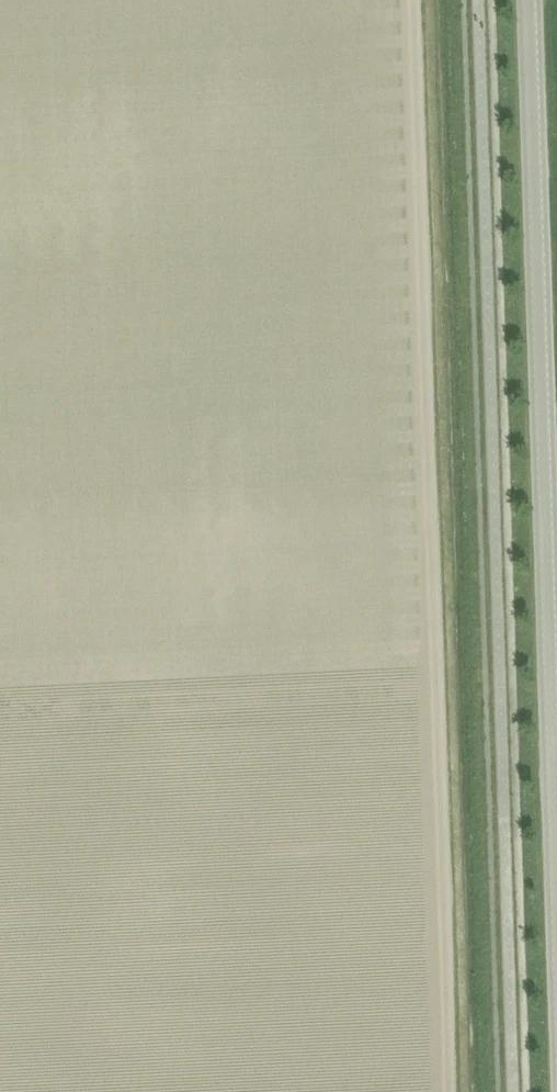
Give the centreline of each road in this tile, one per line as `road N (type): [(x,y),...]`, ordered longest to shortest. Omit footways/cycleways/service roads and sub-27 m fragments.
road 1 (unclassified): [(556,885),(529,0)]

